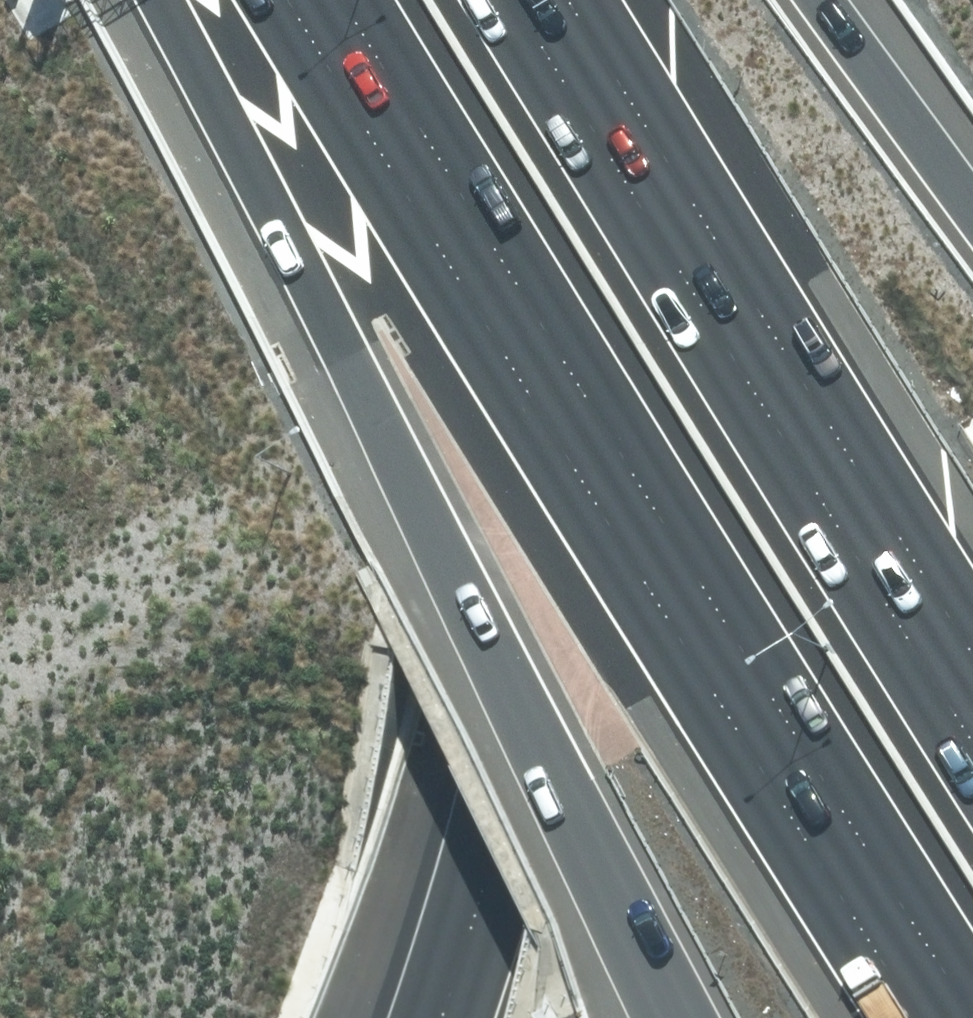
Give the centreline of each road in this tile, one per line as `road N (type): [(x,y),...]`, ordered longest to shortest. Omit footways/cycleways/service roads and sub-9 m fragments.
road 1 (motorway): [(972,1012),(351,0)]
road 2 (motorway): [(703,1017),(160,0)]
road 3 (motorway): [(576,0),(573,254),(530,566),(486,818),(428,1017)]
road 4 (motorway): [(568,0),(972,675)]
road 5 (motorway): [(843,0),(972,181)]

